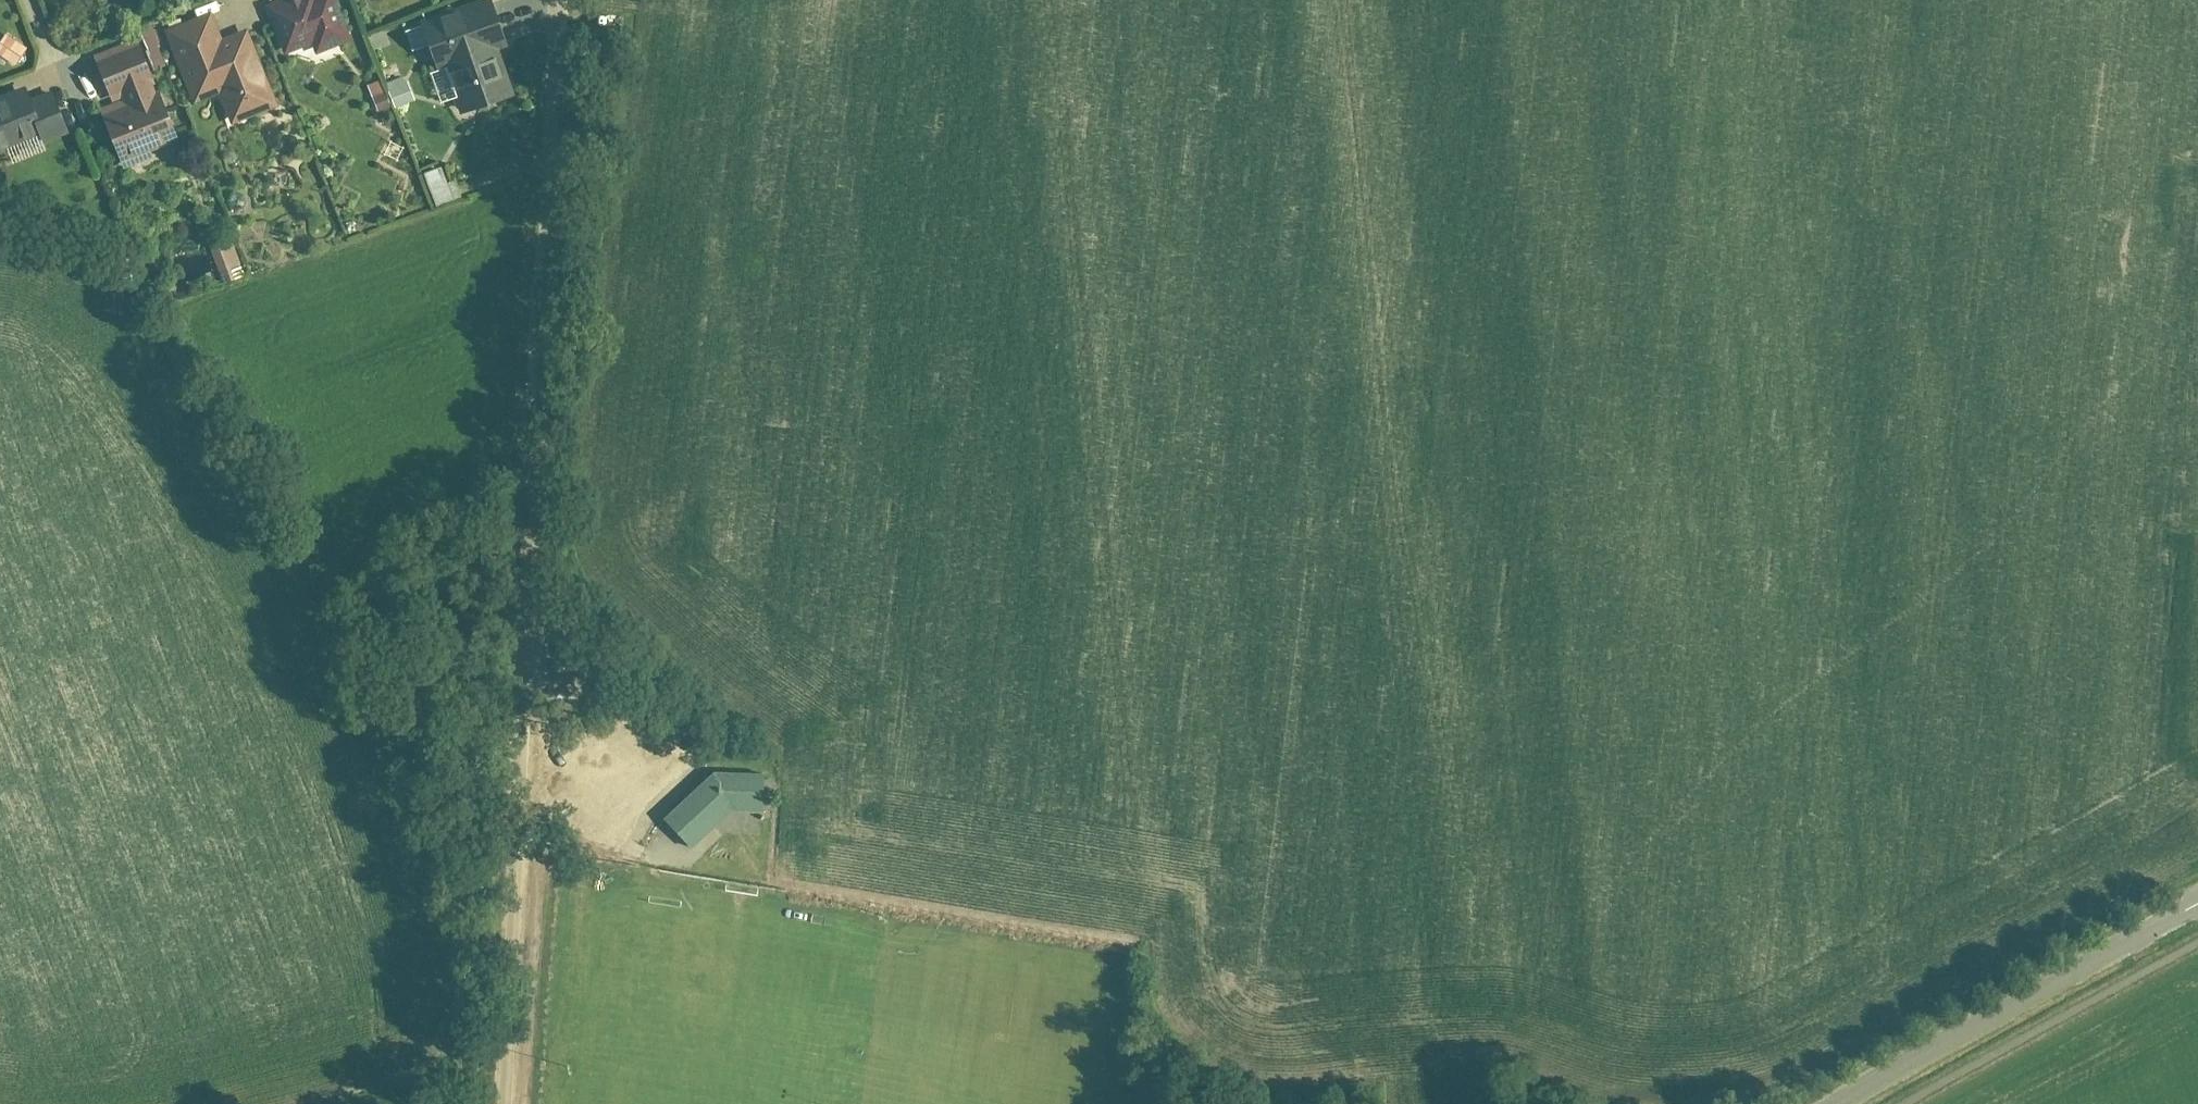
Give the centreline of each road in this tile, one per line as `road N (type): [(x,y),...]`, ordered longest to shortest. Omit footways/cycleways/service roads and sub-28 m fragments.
road 1 (residential): [(557,0),(501,1103)]
road 2 (tertiary): [(2197,907),(1836,1103)]

